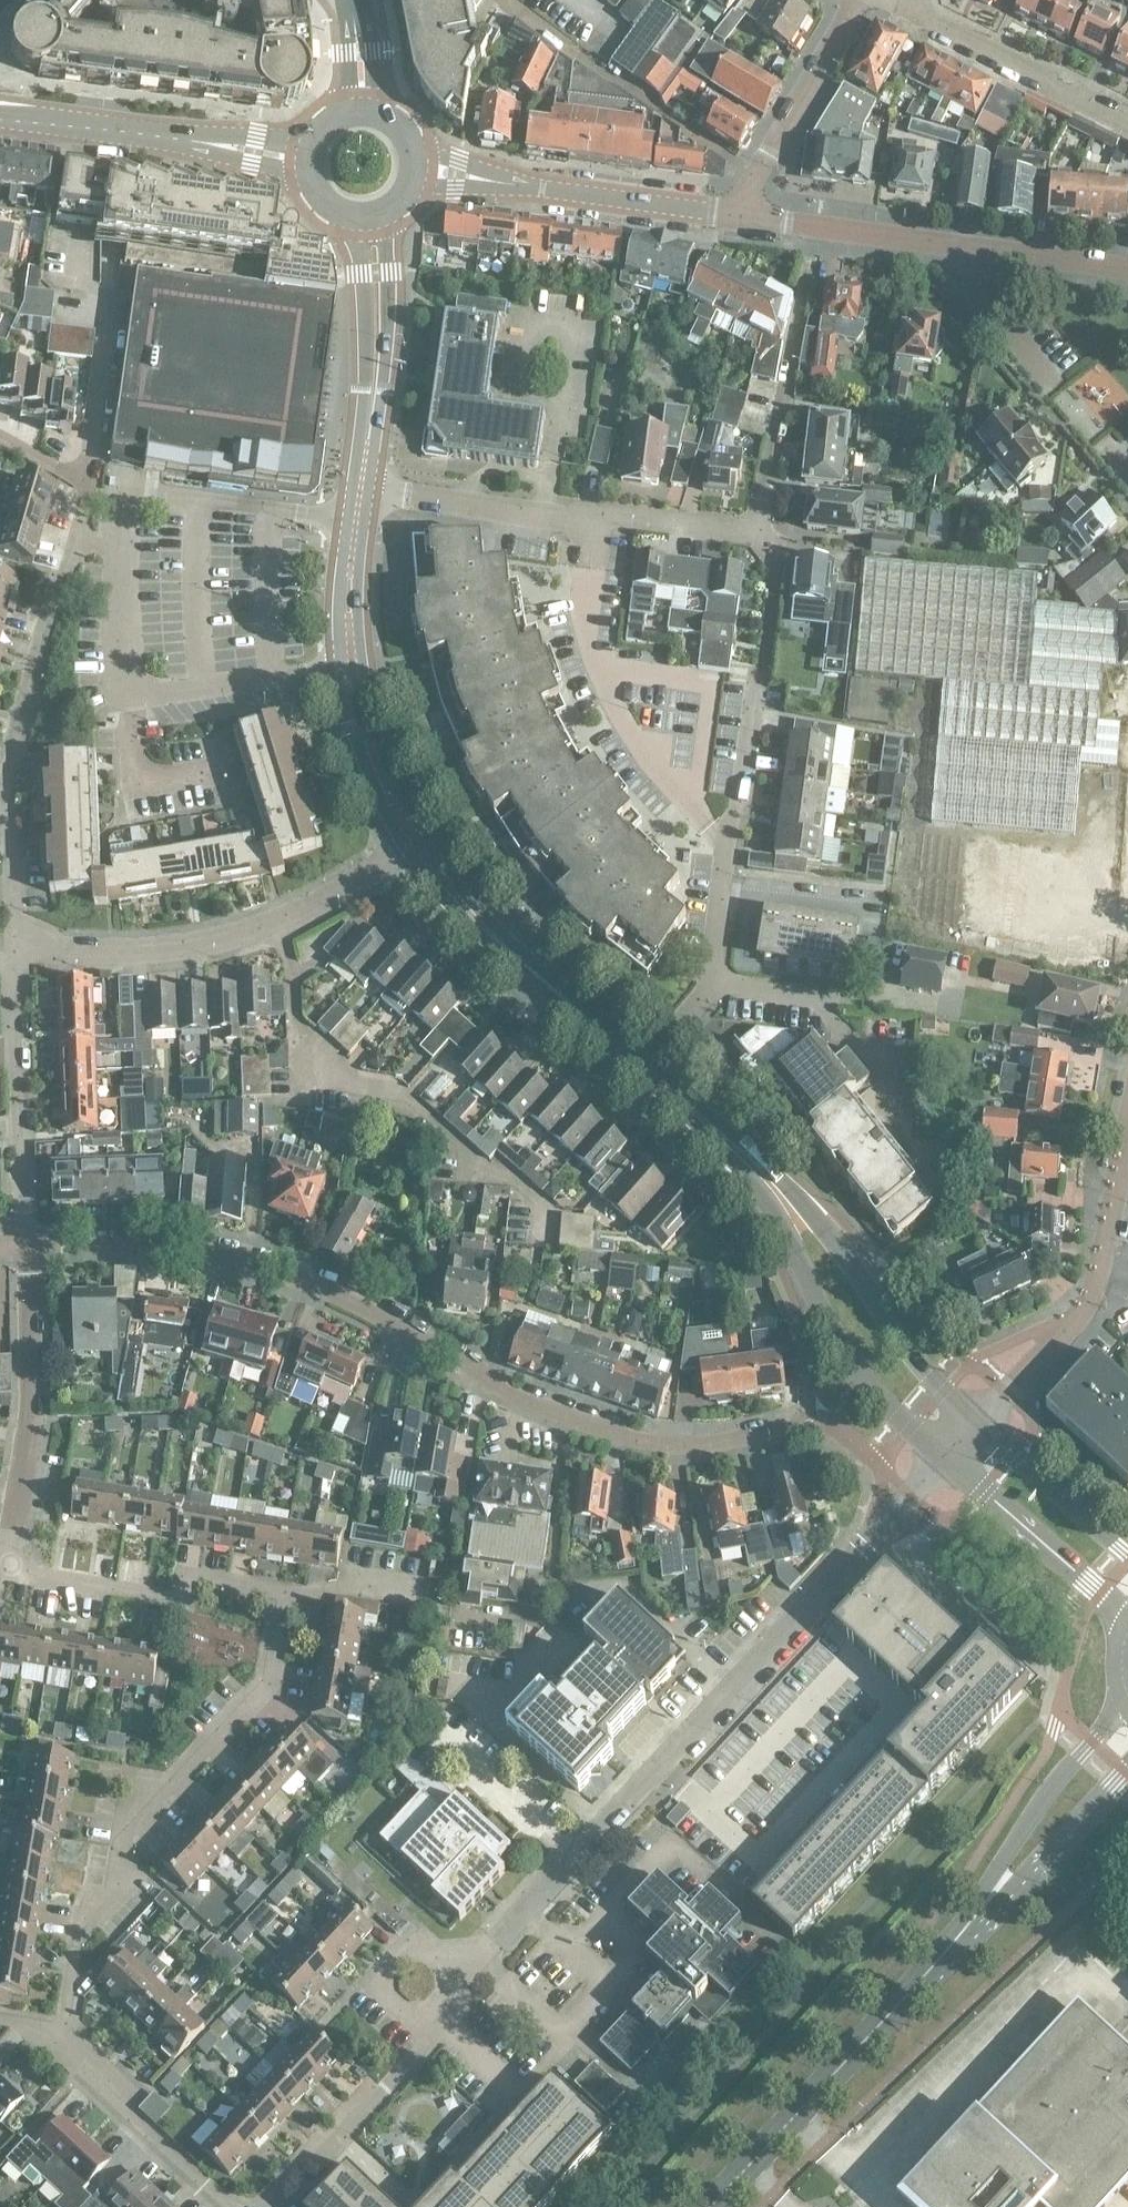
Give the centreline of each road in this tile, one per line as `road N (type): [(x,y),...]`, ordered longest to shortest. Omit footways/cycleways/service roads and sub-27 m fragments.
road 1 (residential): [(939,1455),(456,1981),(445,2026),(270,2206)]
road 2 (residential): [(61,2038),(87,1899),(114,1899),(129,1839),(273,1691),(288,1593),(188,1576),(182,1602),(8,1568)]
road 3 (residential): [(815,1417),(733,1443),(668,1446),(516,1396),(365,1309),(281,1272),(170,1249),(27,1247)]
road 4 (tertiary): [(636,1072),(753,1182),(849,1354),(939,1455)]
road 5 (tertiary): [(971,1419),(796,1194),(648,1059)]
road 6 (residential): [(820,229),(758,532),(599,517)]
road 7 (residential): [(549,1218),(514,1183),(323,1064),(298,1034),(286,924)]
road 8 (secondary): [(709,2206),(986,1900)]
road 9 (tertiary): [(351,489),(339,668),(351,723),(407,850)]
road 10 (residential): [(729,843),(642,753),(597,663),(591,615),(599,517)]
road 11 (residential): [(10,830),(7,785),(18,732),(88,479)]
road 12 (tertiary): [(425,838),(378,736),(363,665),(357,617),(368,492)]
road 13 (residential): [(8,1568),(33,1399),(27,1247)]
road 14 (tertiary): [(407,850),(478,933),(636,1072)]
road 15 (tertiary): [(648,1059),(496,928),(425,838)]
road 16 (residential): [(27,1247),(13,957)]
road 17 (residential): [(13,957),(168,953),(247,941),(286,924)]
road 18 (tertiary): [(368,492),(385,339),(387,217)]
road 19 (tertiary): [(348,221),(364,298),(351,489)]
road 20 (tertiary): [(939,1455),(1096,1600),(1123,1646)]
road 21 (residential): [(747,216),(493,180)]
road 22 (residential): [(1127,121),(908,9)]
road 23 (residential): [(859,0),(755,179),(747,216)]
road 24 (secondary): [(1127,1703),(1003,1857),(986,1900)]
road 25 (residential): [(648,1059),(710,984),(729,843)]
road 26 (residential): [(229,2206),(61,2038)]
road 27 (residential): [(599,517),(368,492)]
road 28 (tertiary): [(213,144),(0,117)]
road 29 (tertiary): [(1127,1556),(971,1419)]
road 30 (secondary): [(986,1900),(1027,1881),(1127,1768)]
road 31 (residential): [(1127,273),(935,246)]
road 32 (residential): [(1056,387),(935,246)]
road 33 (residential): [(729,843),(750,702),(763,669)]
road 34 (residential): [(88,479),(116,304)]
road 35 (residential): [(286,924),(407,850)]
road 36 (residential): [(13,957),(10,830)]
road 37 (residential): [(1042,1349),(1079,1313),(1110,1249)]

